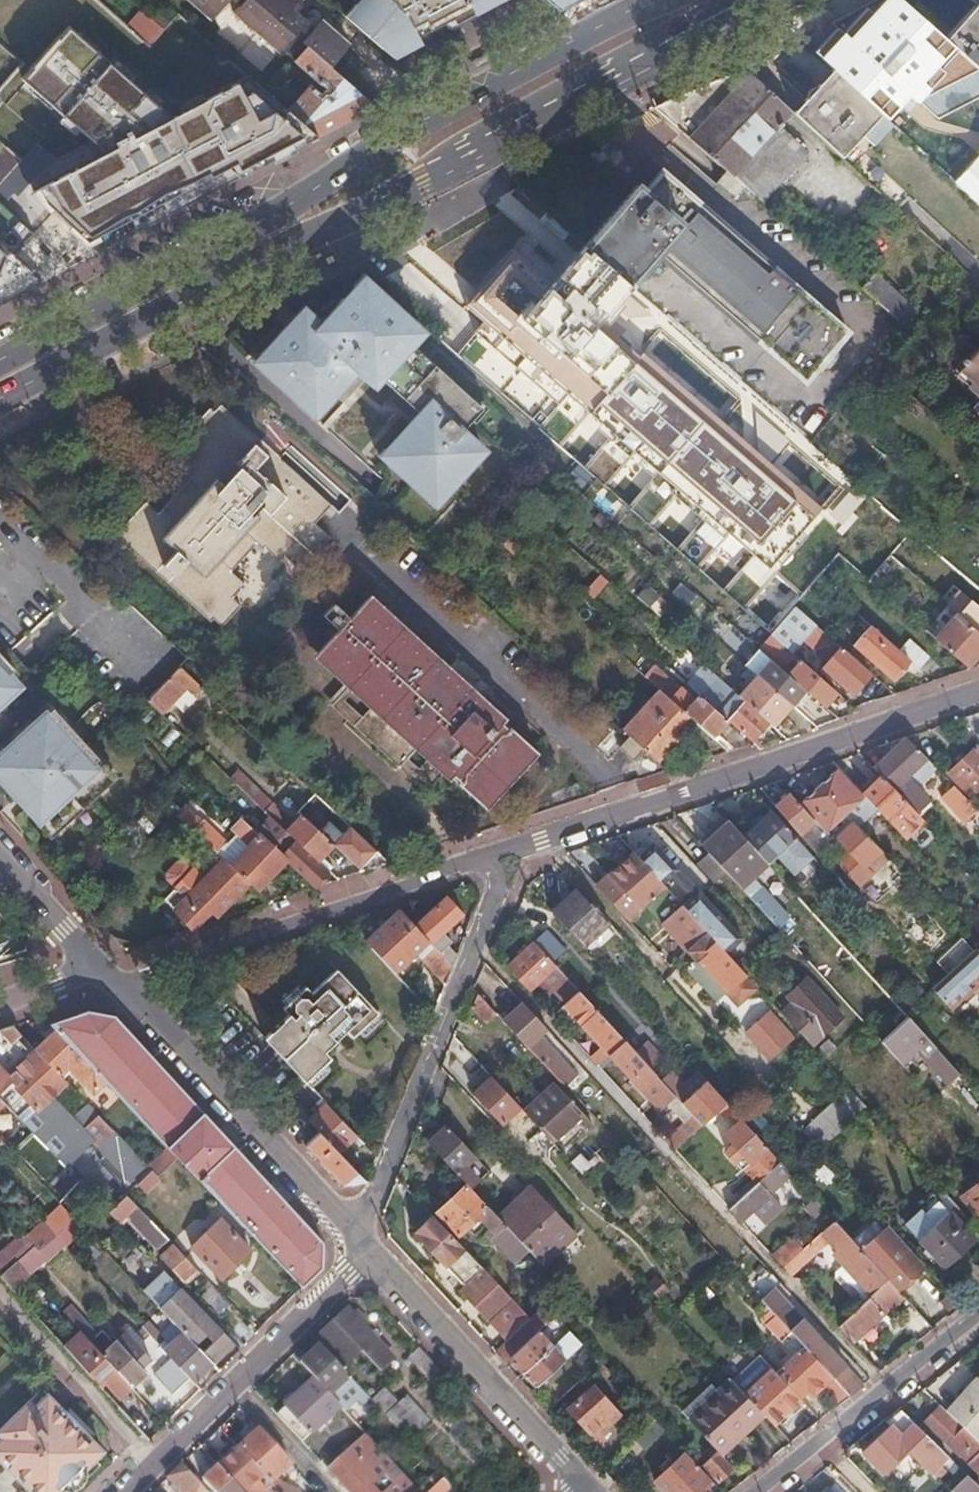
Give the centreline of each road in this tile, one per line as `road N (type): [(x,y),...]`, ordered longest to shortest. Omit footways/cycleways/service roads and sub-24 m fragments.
road 1 (primary): [(0,402),(767,0)]
road 2 (primary): [(658,0),(451,106),(281,212),(0,361)]
road 3 (track): [(885,1391),(479,945)]
road 4 (residential): [(978,691),(490,855)]
road 5 (residential): [(361,1243),(498,889),(490,855)]
road 6 (residential): [(490,855),(147,973),(124,989)]
road 7 (residential): [(124,989),(361,1243)]
road 8 (residential): [(361,1243),(590,1487)]
road 9 (residential): [(757,1491),(978,1315)]
road 10 (residential): [(236,1386),(350,1273),(361,1243)]
road 11 (residential): [(128,1491),(236,1386)]
road 12 (residential): [(0,858),(101,966)]
road 13 (residential): [(334,1491),(236,1386)]

